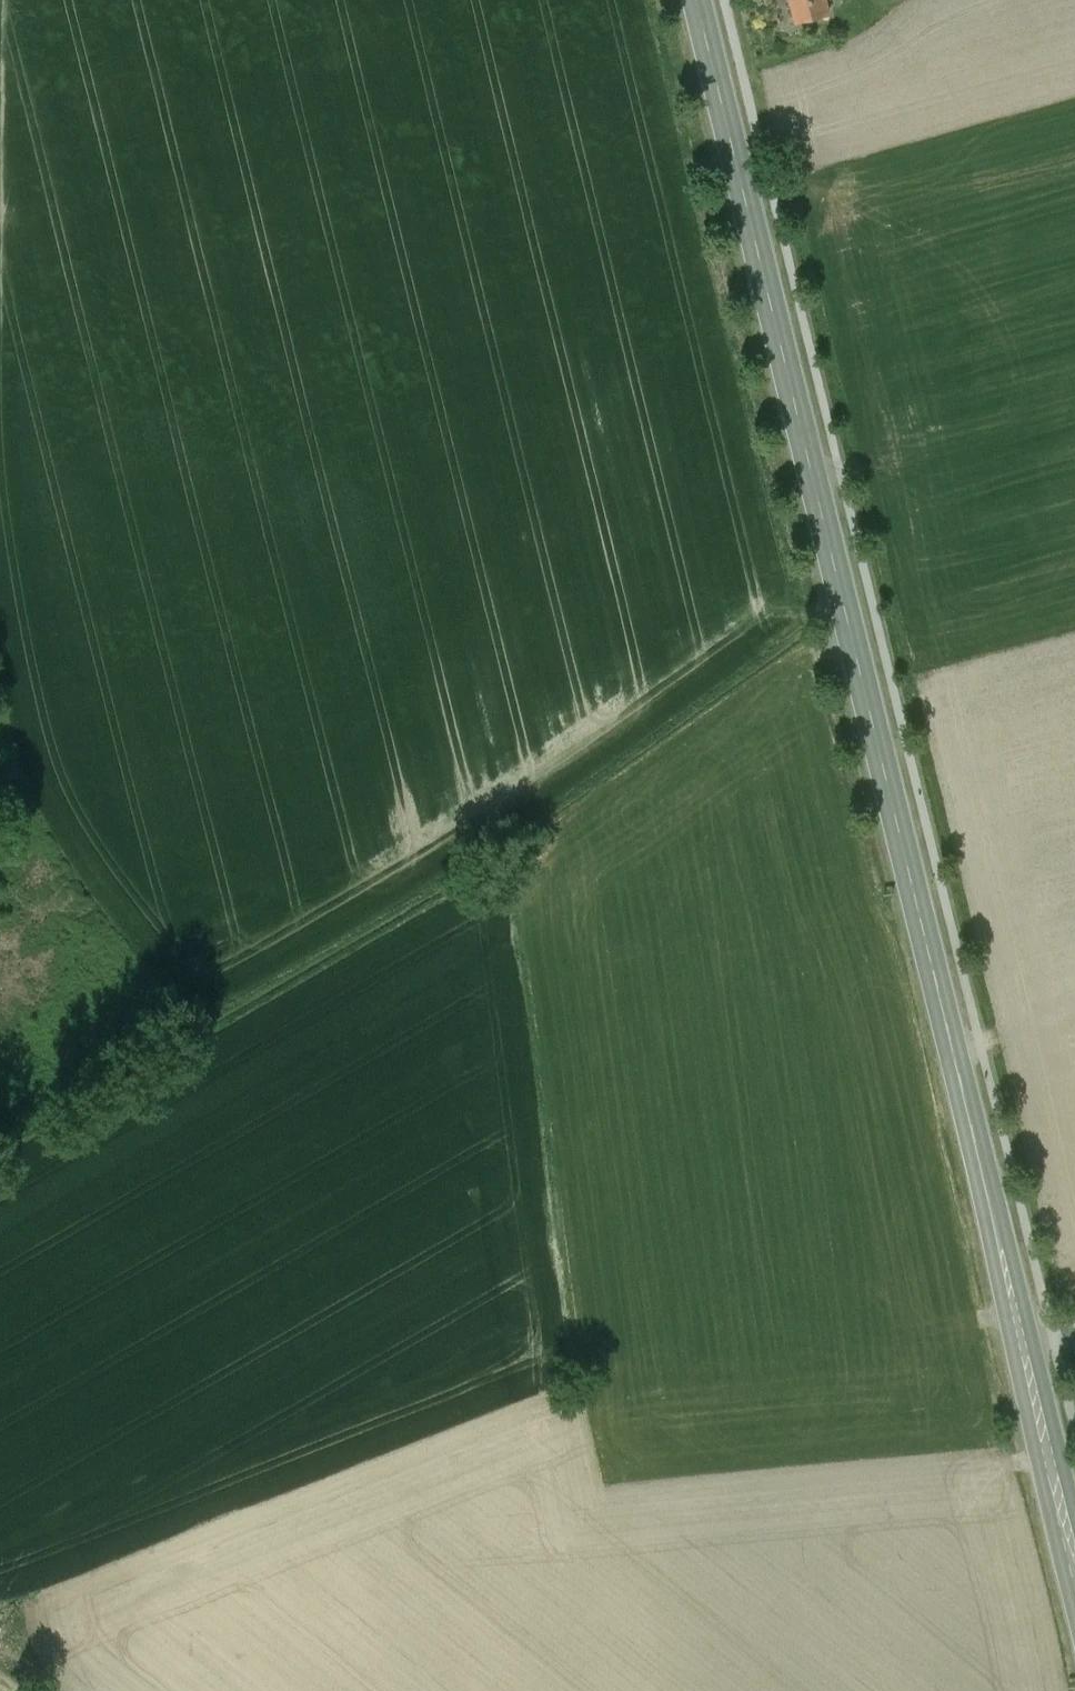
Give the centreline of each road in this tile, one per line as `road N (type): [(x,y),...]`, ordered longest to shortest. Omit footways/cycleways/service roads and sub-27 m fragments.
road 1 (secondary): [(696,0),(1074,1563)]

